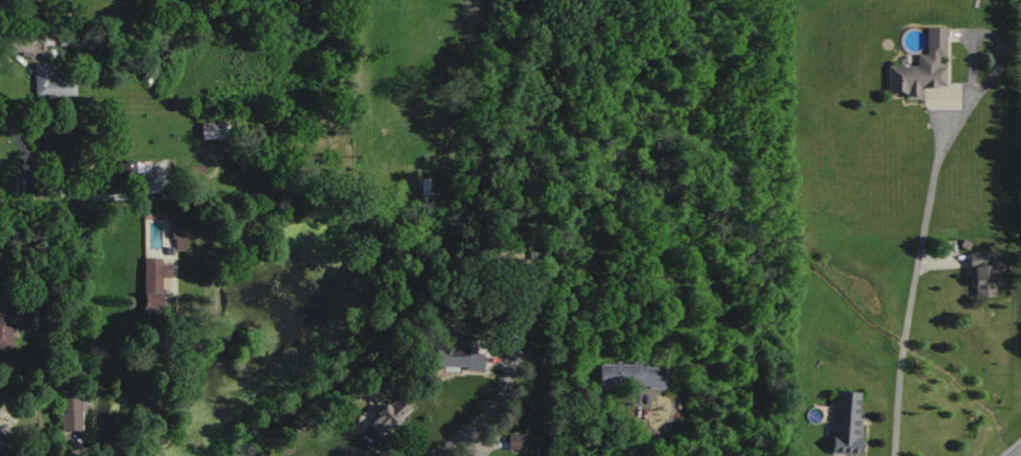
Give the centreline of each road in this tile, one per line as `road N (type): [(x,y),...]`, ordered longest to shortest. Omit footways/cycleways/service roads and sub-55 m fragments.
road 1 (residential): [(432,455),(501,398),(509,370)]

